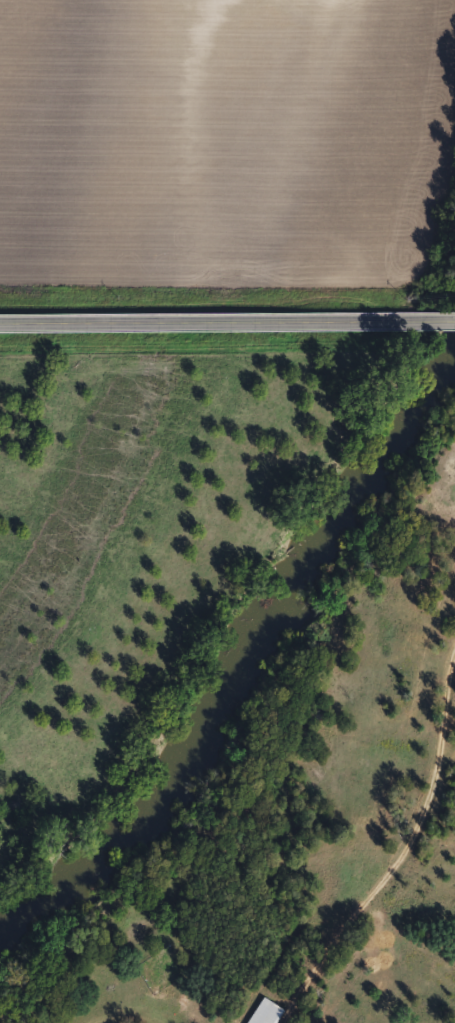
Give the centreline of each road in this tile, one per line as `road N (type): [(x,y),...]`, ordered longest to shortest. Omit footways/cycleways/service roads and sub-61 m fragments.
road 1 (residential): [(357,1022),(426,898),(446,637),(454,608)]
road 2 (primary): [(0,323),(414,320)]

